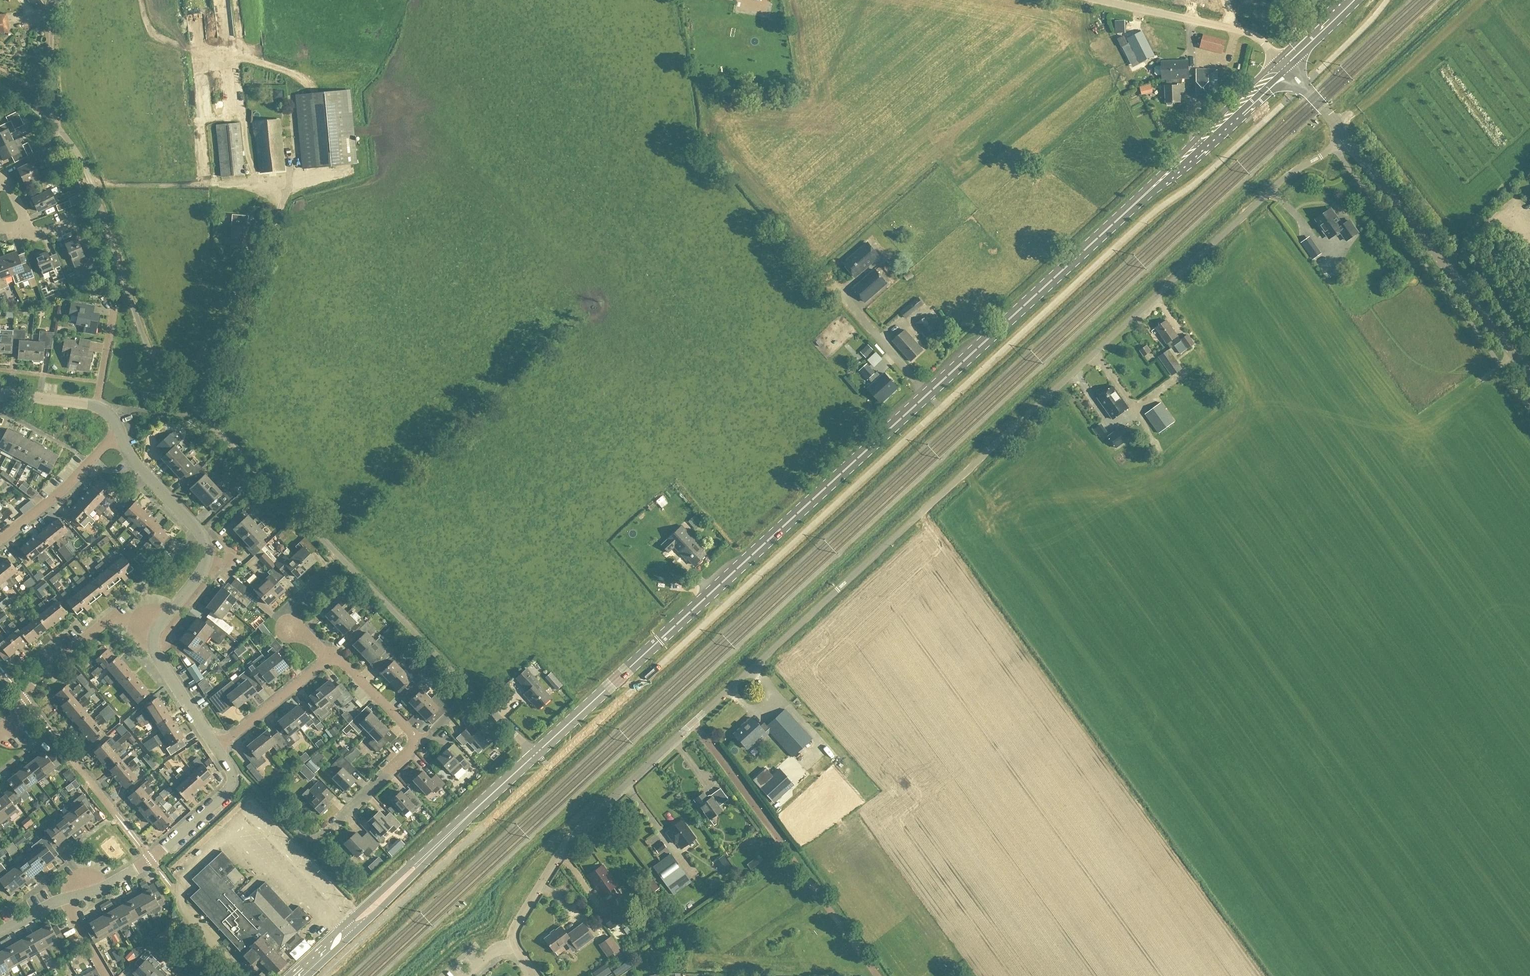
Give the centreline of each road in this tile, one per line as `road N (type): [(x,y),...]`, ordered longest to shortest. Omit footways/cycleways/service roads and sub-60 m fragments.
road 1 (unclassified): [(535,755),(176,392),(149,352),(77,153),(45,117),(0,87)]
road 2 (unclassified): [(838,591),(1284,178),(1345,138)]
road 3 (secondary): [(535,755),(927,397)]
road 4 (residential): [(513,947),(518,921),(569,839),(838,591)]
road 5 (secondary): [(927,397),(1282,65)]
road 6 (tertiary): [(1529,378),(1345,138)]
road 7 (track): [(142,0),(157,44),(306,81),(291,95),(289,143)]
road 8 (unclassified): [(156,630),(205,566),(205,547),(139,468),(119,432)]
road 9 (secondary): [(455,829),(289,975)]
road 10 (residential): [(0,736),(34,682),(116,615),(156,630)]
road 11 (secondary): [(309,975),(455,829)]
road 12 (unclassified): [(1282,65),(1240,31),(1094,0)]
road 13 (track): [(93,187),(290,183)]
road 14 (residential): [(0,541),(119,432)]
road 15 (residential): [(824,278),(927,397)]
road 16 (residential): [(215,750),(334,655)]
road 17 (unclassified): [(150,860),(231,789),(215,750)]
road 18 (unclassified): [(215,750),(164,671),(156,630)]
road 19 (residential): [(334,655),(296,633),(290,613),(332,569)]
road 20 (residential): [(330,828),(419,742)]
road 21 (residential): [(419,742),(334,655)]

